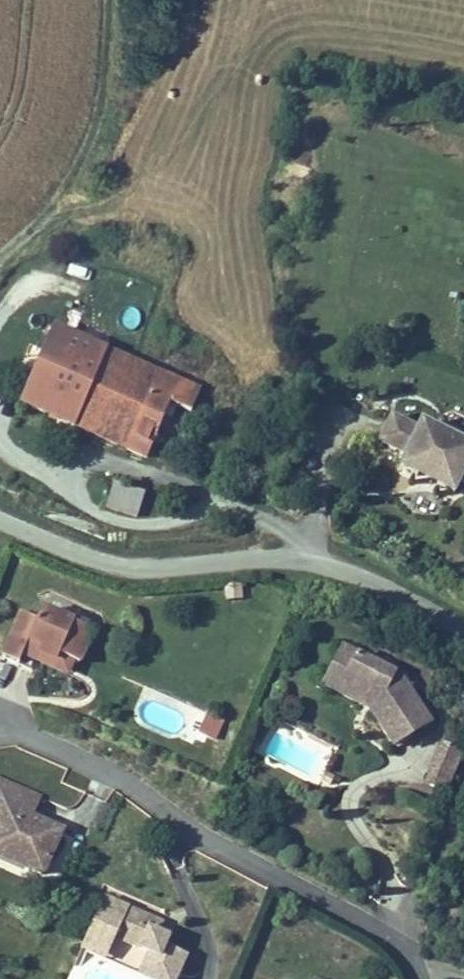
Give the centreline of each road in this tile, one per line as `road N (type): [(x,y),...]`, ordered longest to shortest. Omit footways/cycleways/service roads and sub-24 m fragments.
road 1 (residential): [(0,724),(109,771),(228,854),(373,929),(415,978)]
road 2 (residential): [(463,631),(330,567),(260,559),(124,568),(0,519)]
road 3 (track): [(111,0),(99,122),(62,194),(0,255)]

